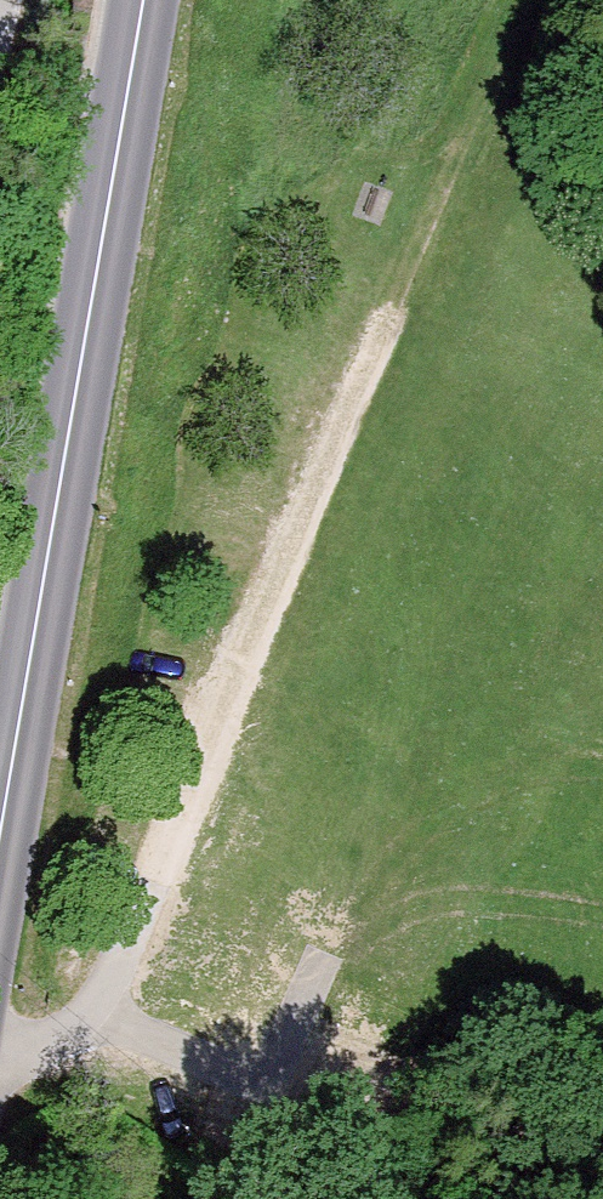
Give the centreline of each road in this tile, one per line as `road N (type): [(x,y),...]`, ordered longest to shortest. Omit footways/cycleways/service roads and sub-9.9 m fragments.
road 1 (track): [(551,0),(400,327),(117,993)]
road 2 (tertiary): [(144,0),(0,836)]

